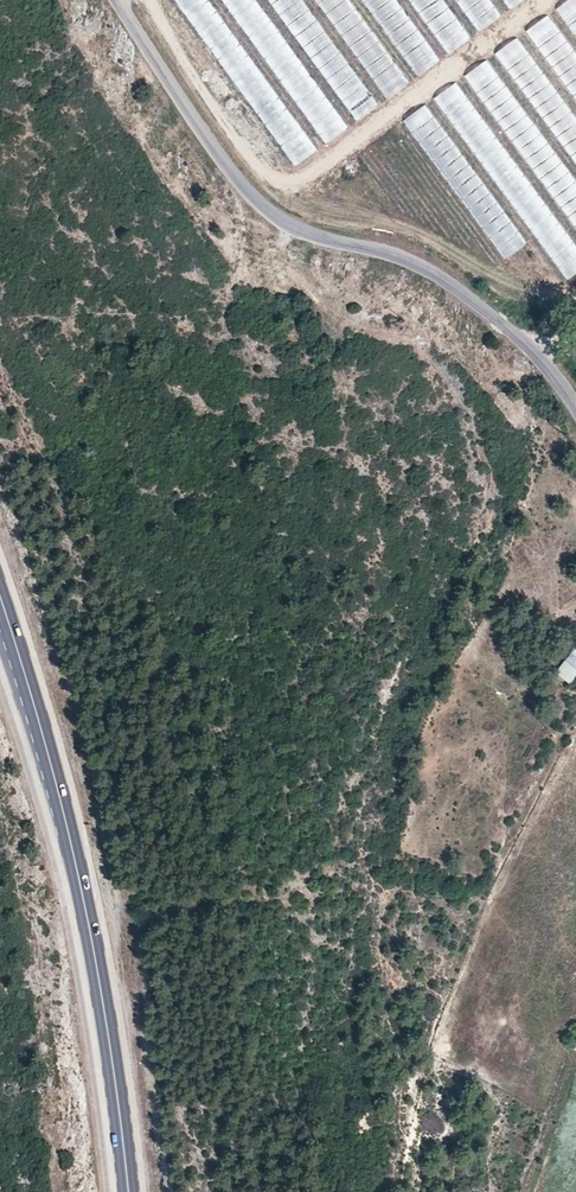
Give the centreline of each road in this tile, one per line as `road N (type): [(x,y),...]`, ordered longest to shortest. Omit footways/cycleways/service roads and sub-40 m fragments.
road 1 (tertiary): [(117,0),(222,161),(264,207),(312,234),(404,258),(461,292),(547,362),(575,416)]
road 2 (primary): [(129,1191),(93,946),(0,602)]

